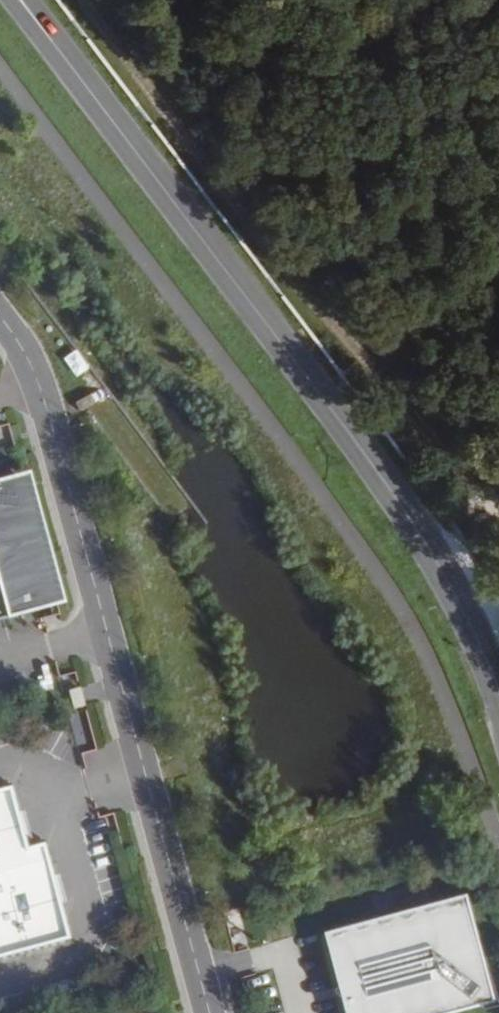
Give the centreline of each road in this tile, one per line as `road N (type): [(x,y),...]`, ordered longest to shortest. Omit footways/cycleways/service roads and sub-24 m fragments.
road 1 (secondary): [(498,691),(406,511),(58,49)]
road 2 (unclassified): [(210,1012),(35,380),(0,316)]

